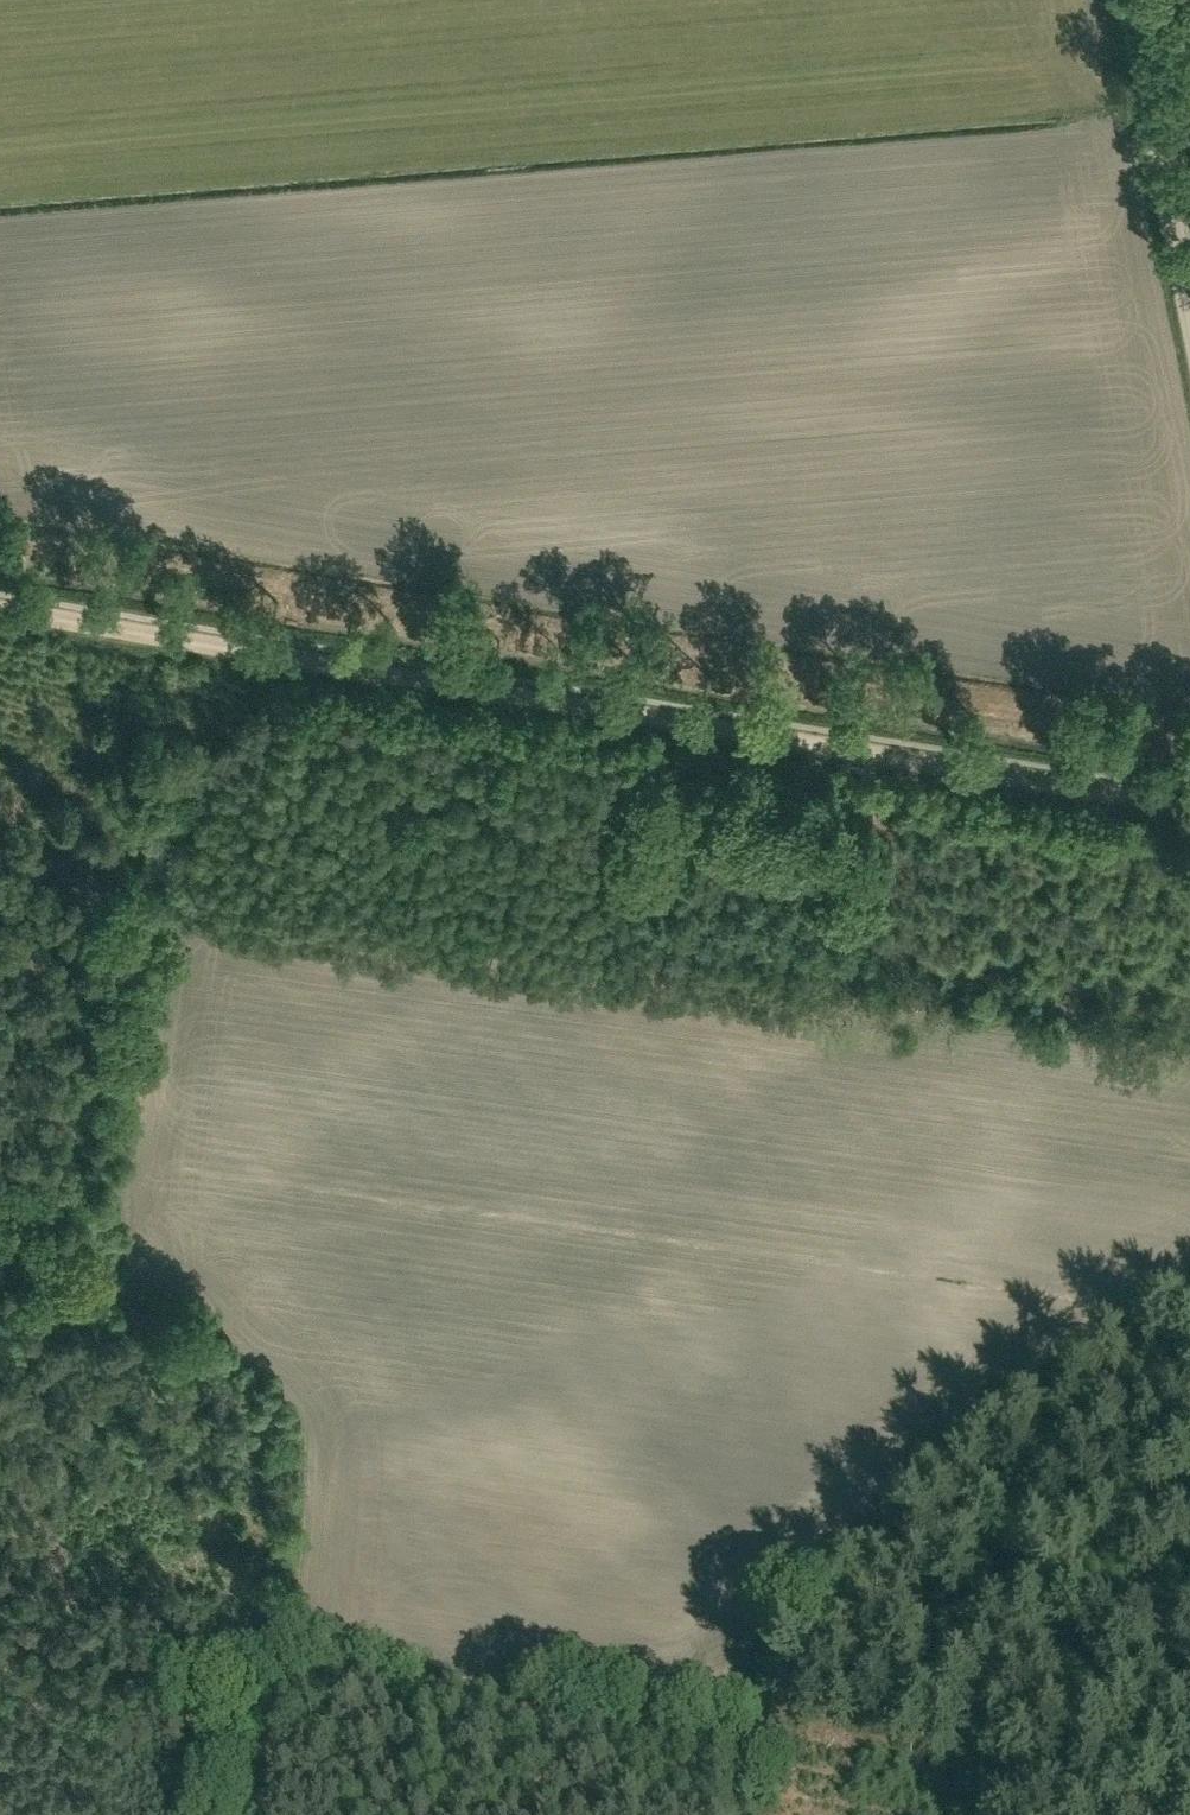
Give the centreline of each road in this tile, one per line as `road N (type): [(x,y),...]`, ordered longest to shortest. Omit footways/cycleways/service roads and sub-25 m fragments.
road 1 (track): [(0,611),(1189,804)]
road 2 (track): [(1189,304),(1130,0)]

